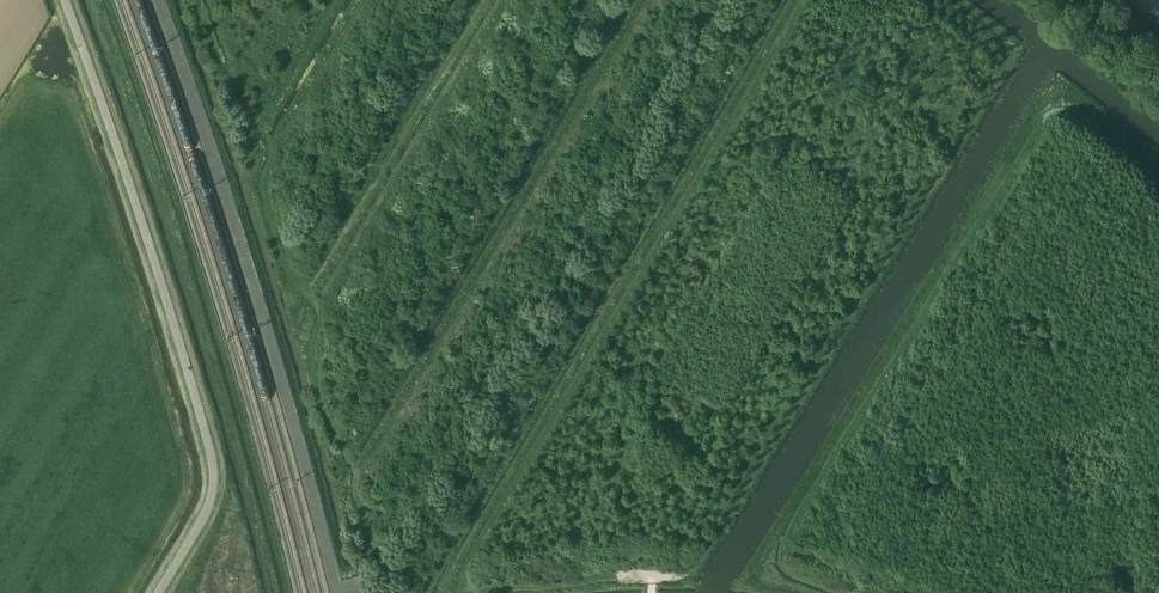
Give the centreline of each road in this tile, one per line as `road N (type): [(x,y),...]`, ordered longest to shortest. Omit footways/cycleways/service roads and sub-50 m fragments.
road 1 (track): [(957,0),(1006,42),(1003,68),(702,559),(681,576),(651,574)]
road 2 (track): [(834,592),(785,570),(783,537),(1049,112),(1075,108),(1158,176)]
road 3 (track): [(773,0),(421,592)]
road 4 (track): [(451,592),(799,0)]
road 5 (track): [(401,592),(378,556),(356,497),(357,474),(322,408),(310,344),(324,313),(276,245),(263,184),(274,151),(245,106),(206,0)]
road 6 (track): [(285,592),(175,198),(105,0)]
road 7 (track): [(357,474),(646,0)]
road 8 (track): [(624,0),(345,451)]
road 9 (track): [(324,313),(511,0)]
road 10 (track): [(484,0),(303,291)]
road 11 (track): [(651,592),(651,574),(473,592)]
road 12 (track): [(274,151),(364,0)]
road 13 (track): [(337,0),(260,129)]

